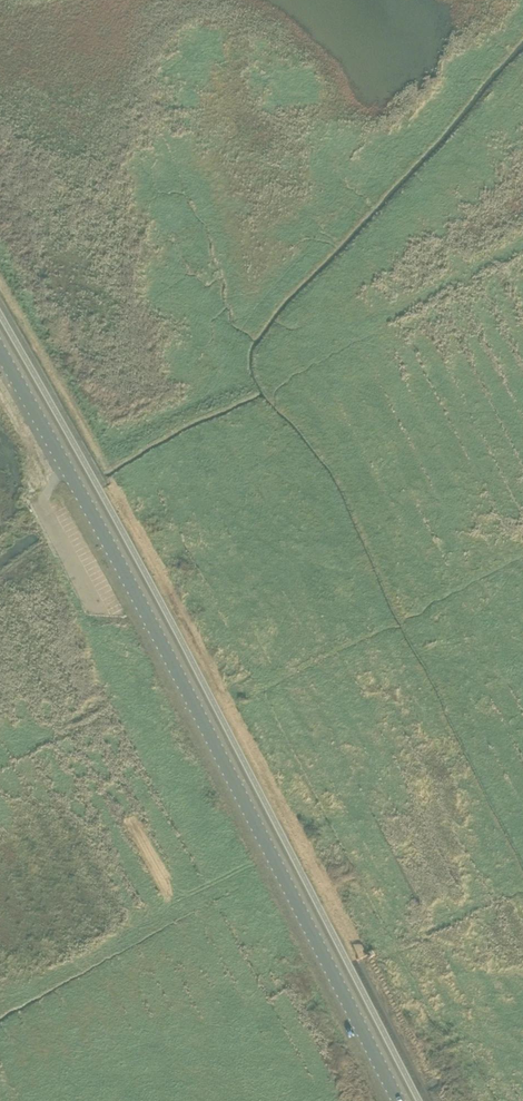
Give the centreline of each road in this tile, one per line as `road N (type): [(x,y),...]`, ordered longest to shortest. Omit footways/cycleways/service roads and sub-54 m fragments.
road 1 (primary): [(398,1100),(0,351)]

